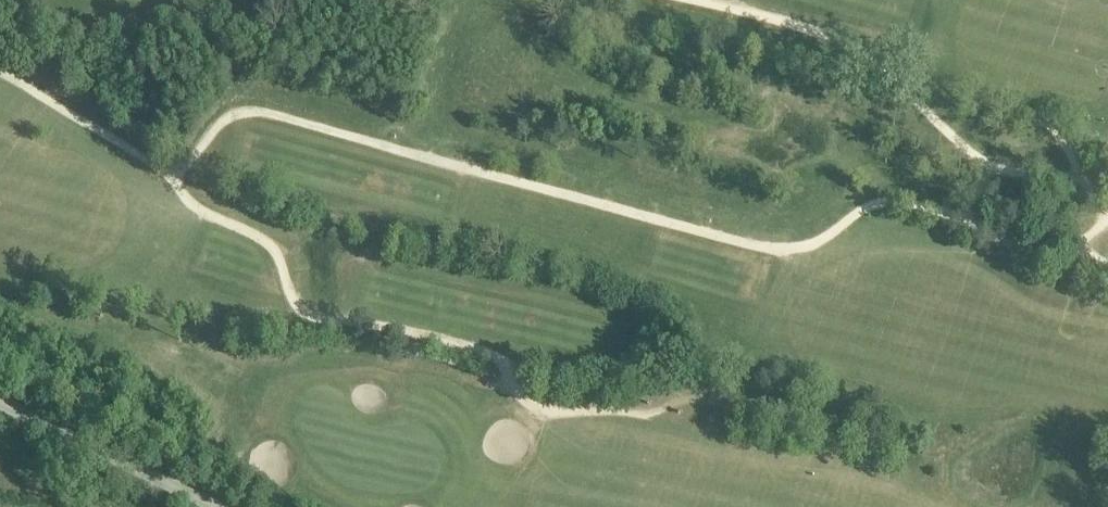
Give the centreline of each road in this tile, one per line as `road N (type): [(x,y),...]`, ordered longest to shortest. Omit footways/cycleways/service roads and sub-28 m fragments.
road 1 (unclassified): [(215,506),(0,403)]

